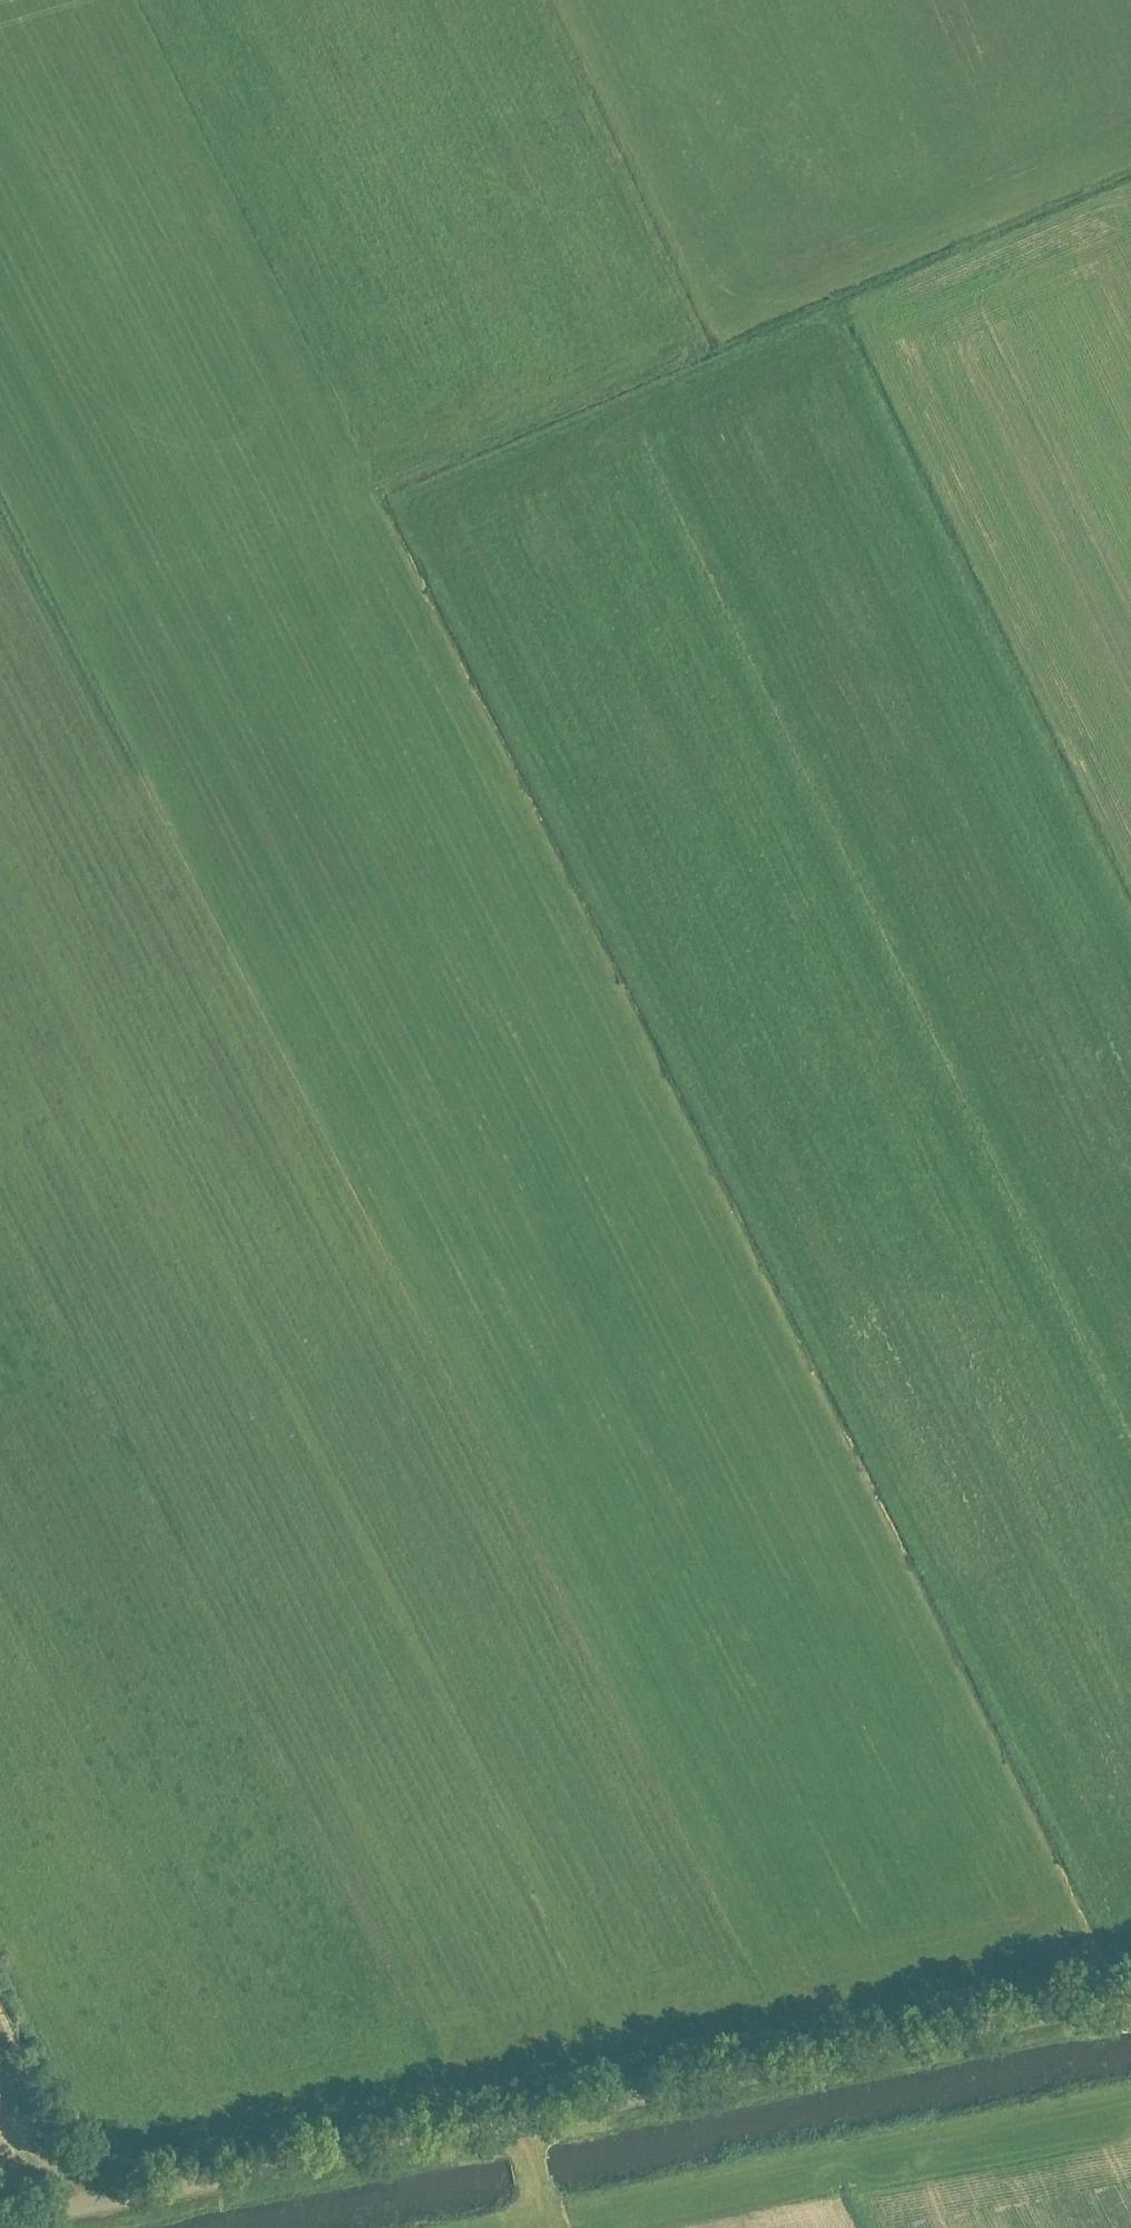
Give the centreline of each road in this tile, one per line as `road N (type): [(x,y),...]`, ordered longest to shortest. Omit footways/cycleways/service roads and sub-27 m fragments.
road 1 (unclassified): [(0,2220),(1130,1997)]

